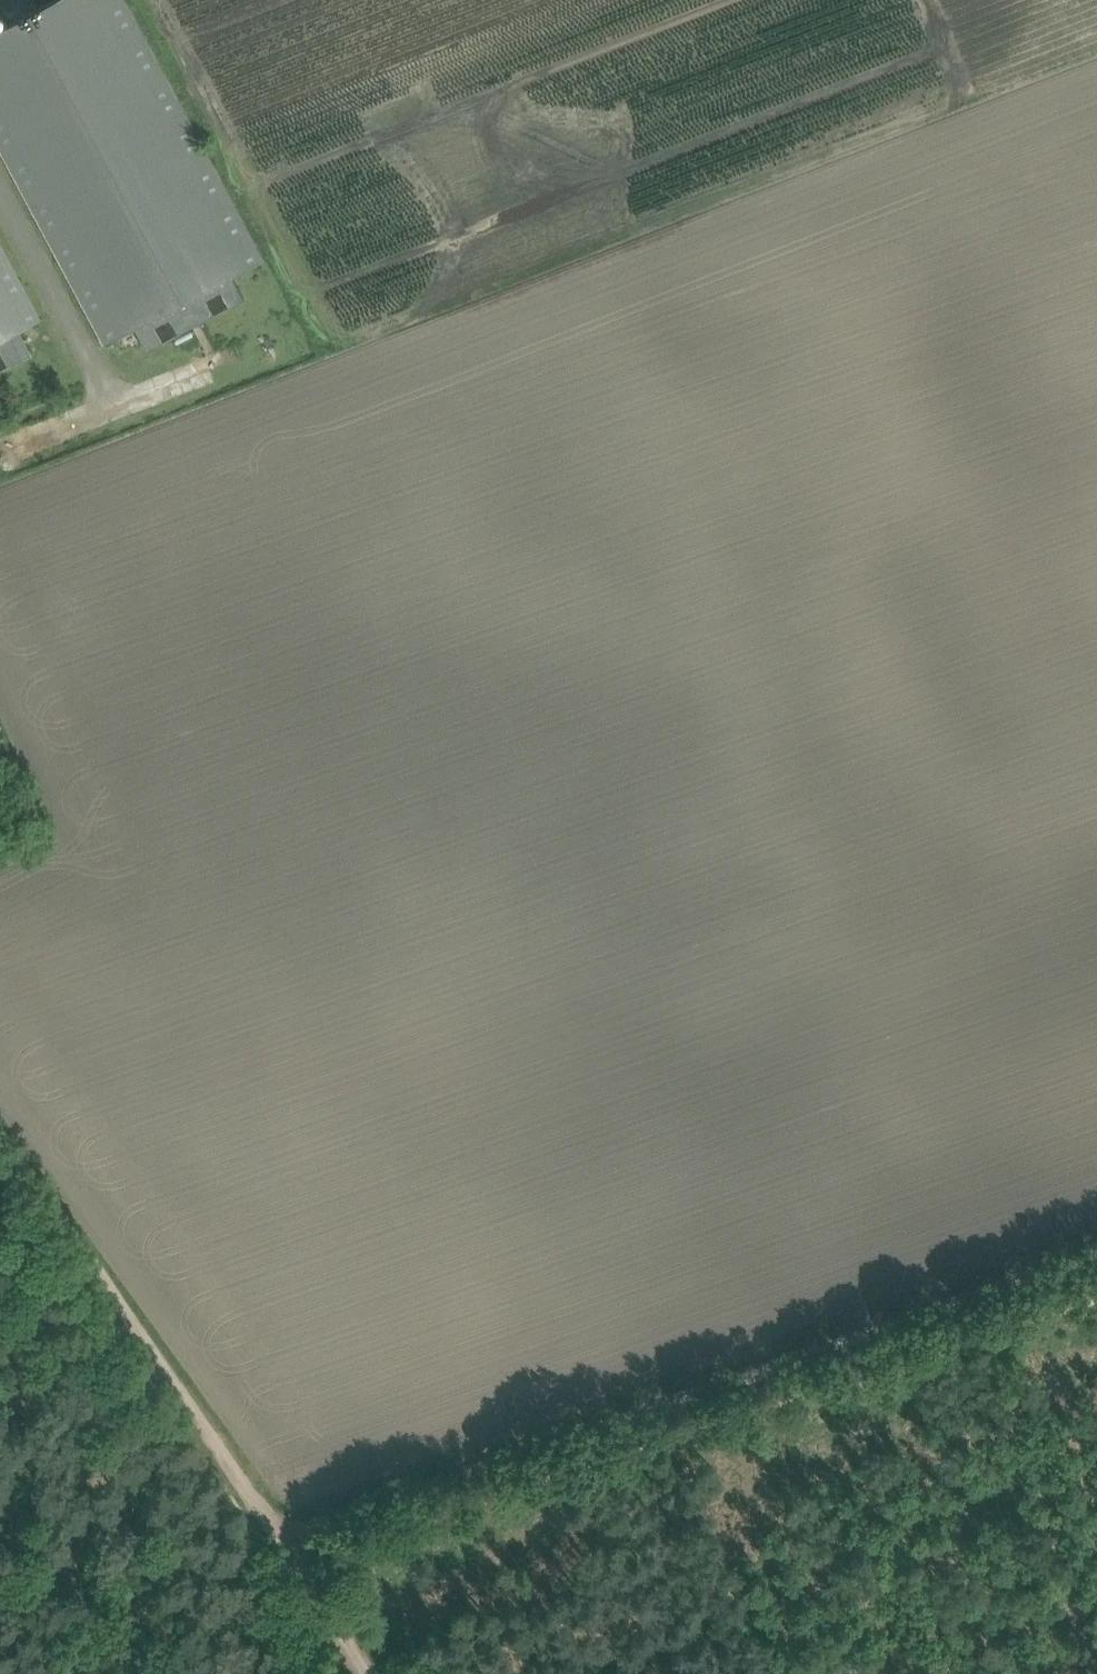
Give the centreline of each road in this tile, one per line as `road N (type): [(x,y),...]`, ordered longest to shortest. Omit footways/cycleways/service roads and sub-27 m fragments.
road 1 (track): [(274,1537),(1096,1252)]
road 2 (unclassified): [(0,411),(490,222)]
road 3 (unclassified): [(274,1537),(0,1153)]
road 4 (track): [(296,1569),(365,1673)]

